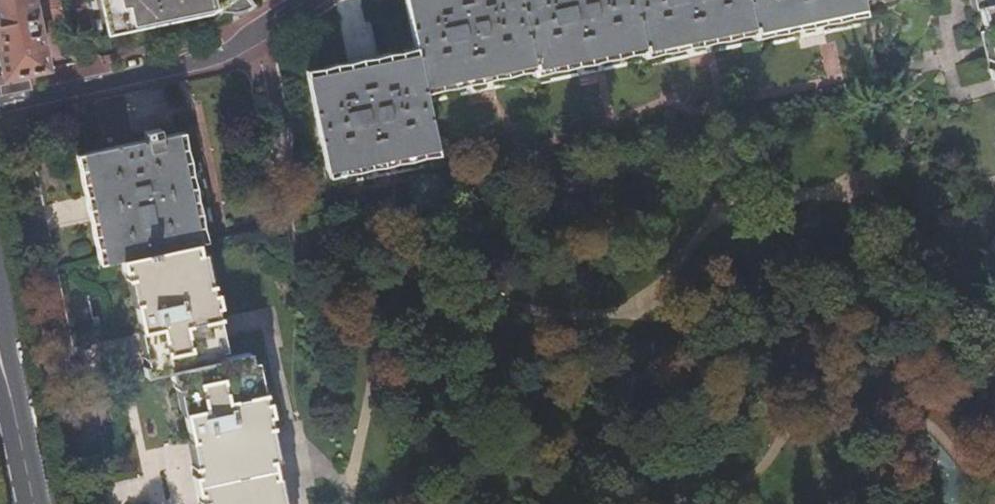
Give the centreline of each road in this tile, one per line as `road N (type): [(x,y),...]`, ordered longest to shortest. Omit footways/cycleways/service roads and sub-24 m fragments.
road 1 (residential): [(0,93),(227,46),(300,0)]
road 2 (primary): [(28,503),(0,373)]

